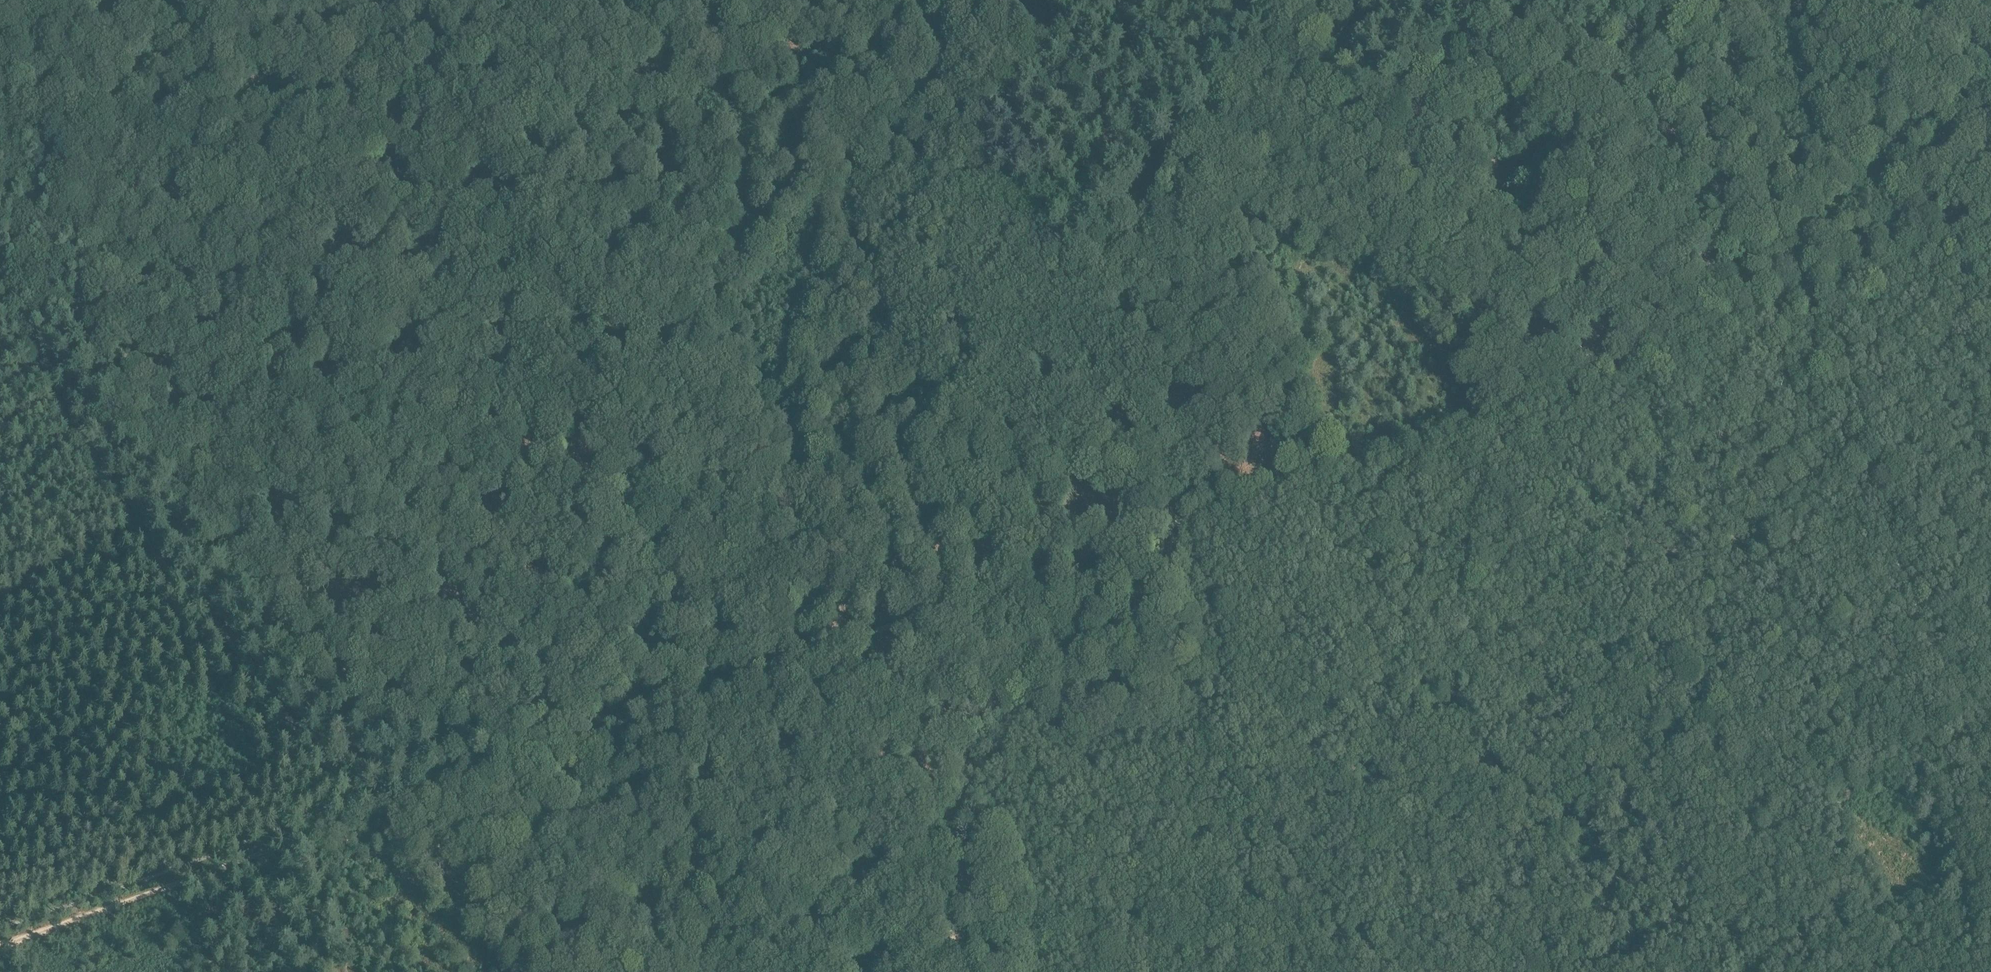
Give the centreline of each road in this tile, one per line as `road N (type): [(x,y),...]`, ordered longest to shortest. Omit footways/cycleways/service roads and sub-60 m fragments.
road 1 (track): [(853,642),(1805,302)]
road 2 (track): [(0,946),(853,642)]
road 3 (track): [(627,0),(853,642)]
road 4 (track): [(360,796),(310,755),(140,534),(46,374),(0,270)]
road 5 (track): [(360,796),(465,862),(684,971)]
road 6 (track): [(1805,302),(1711,0)]
road 7 (track): [(954,936),(853,642)]

